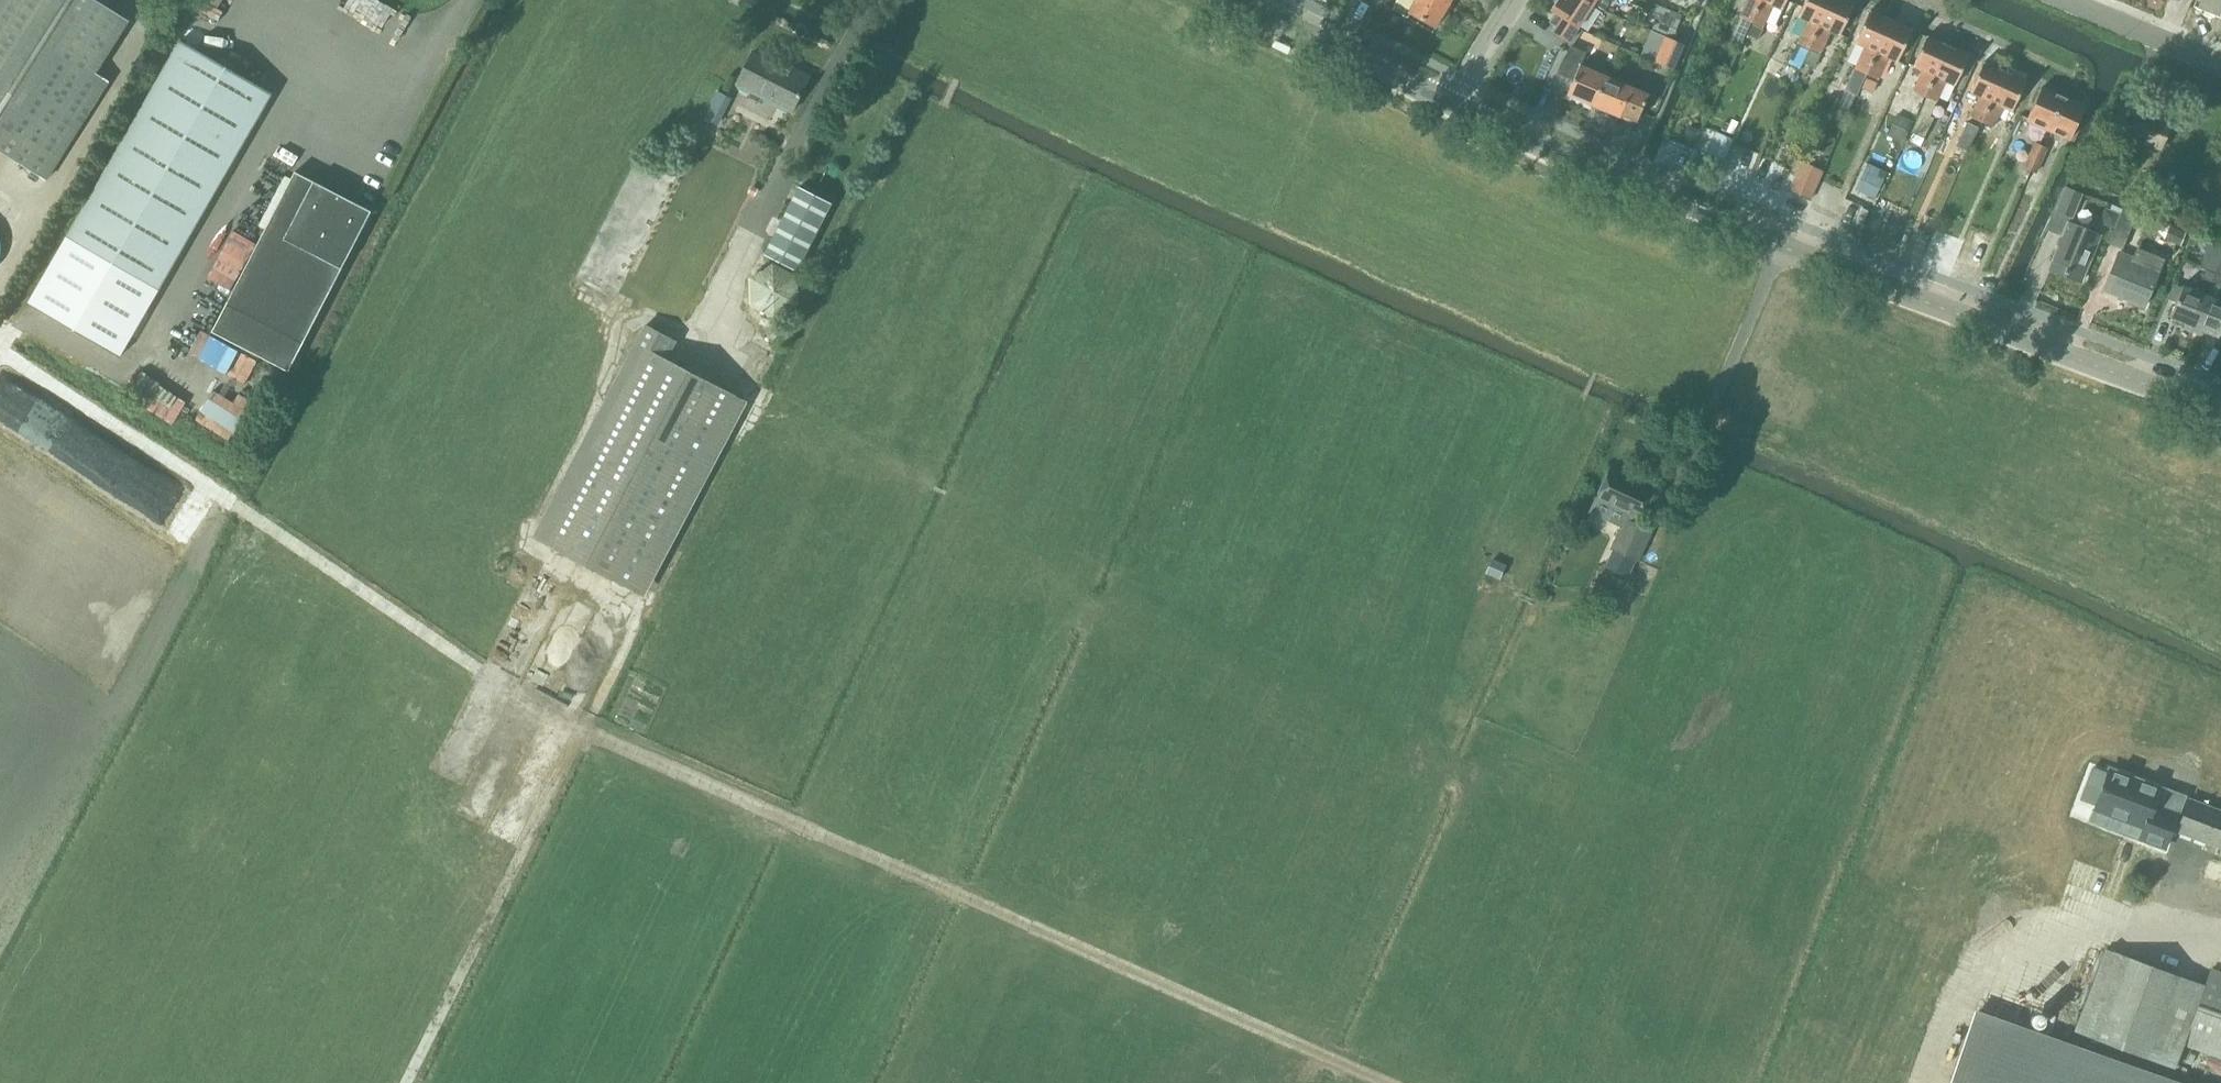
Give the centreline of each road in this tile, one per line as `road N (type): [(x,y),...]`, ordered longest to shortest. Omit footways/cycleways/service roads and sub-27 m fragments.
road 1 (track): [(407,1082),(762,392),(1310,674),(1494,731),(1707,814)]
road 2 (tertiary): [(2220,408),(1462,98)]
road 3 (track): [(762,392),(708,324),(871,0)]
road 4 (track): [(1126,584),(1293,208)]
road 5 (track): [(1659,509),(1694,457),(1788,234)]
road 6 (tertiary): [(1462,98),(1236,0)]
road 7 (tertiary): [(2220,58),(2087,0)]

